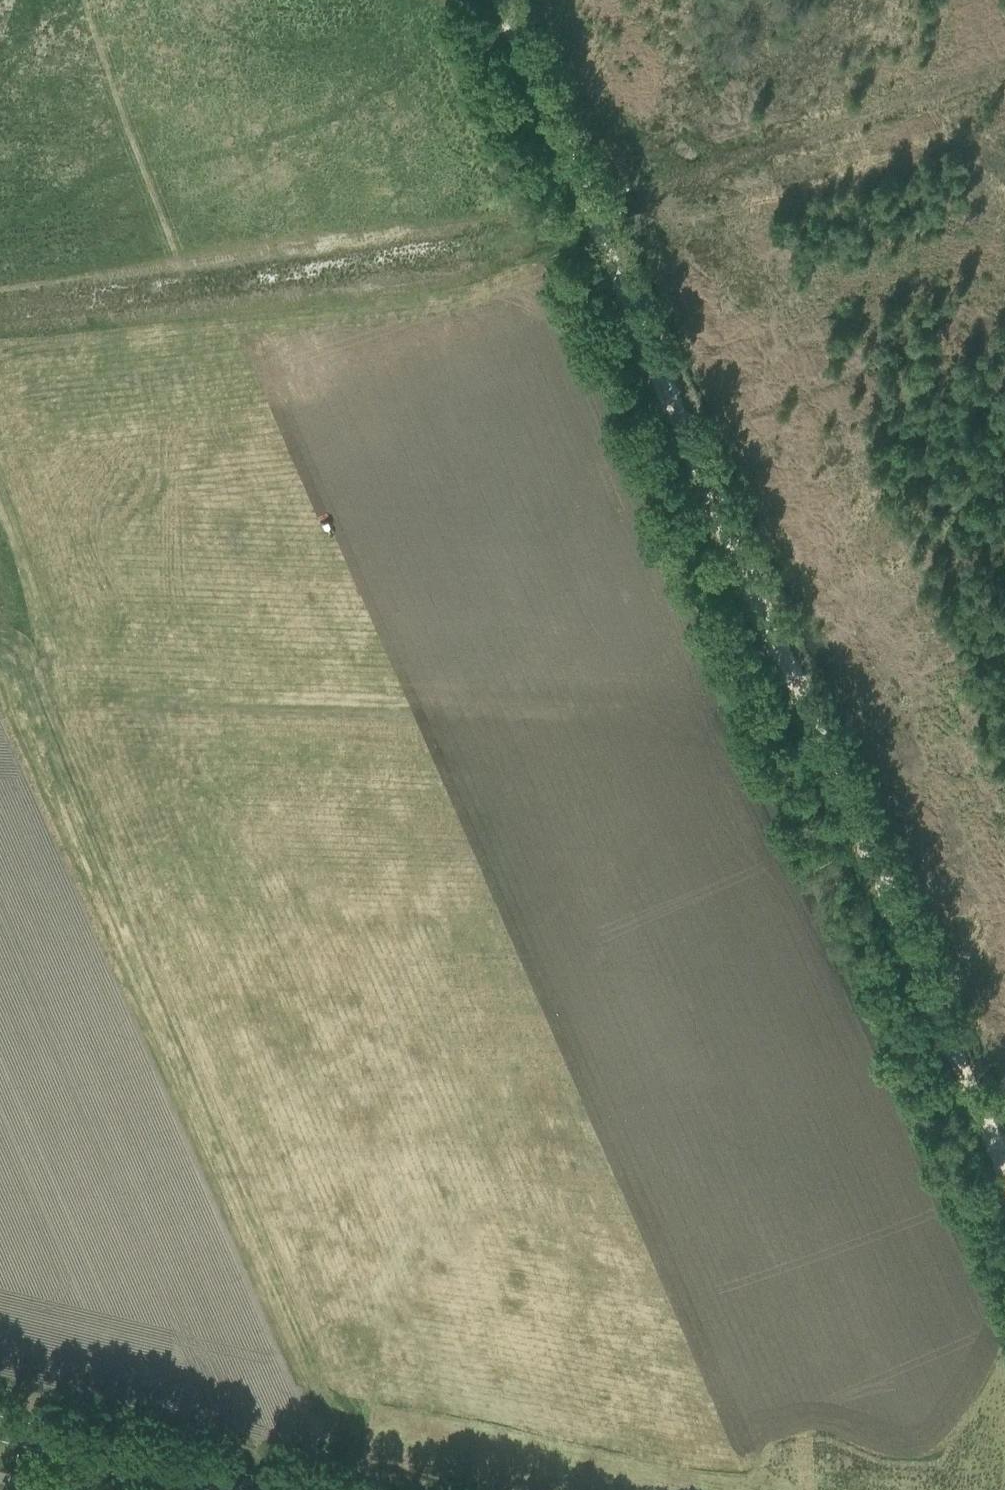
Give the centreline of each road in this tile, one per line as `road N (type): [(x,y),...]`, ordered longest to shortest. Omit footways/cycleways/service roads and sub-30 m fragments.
road 1 (unclassified): [(1004,1175),(497,0)]
road 2 (tertiary): [(258,1489),(0,1429)]

